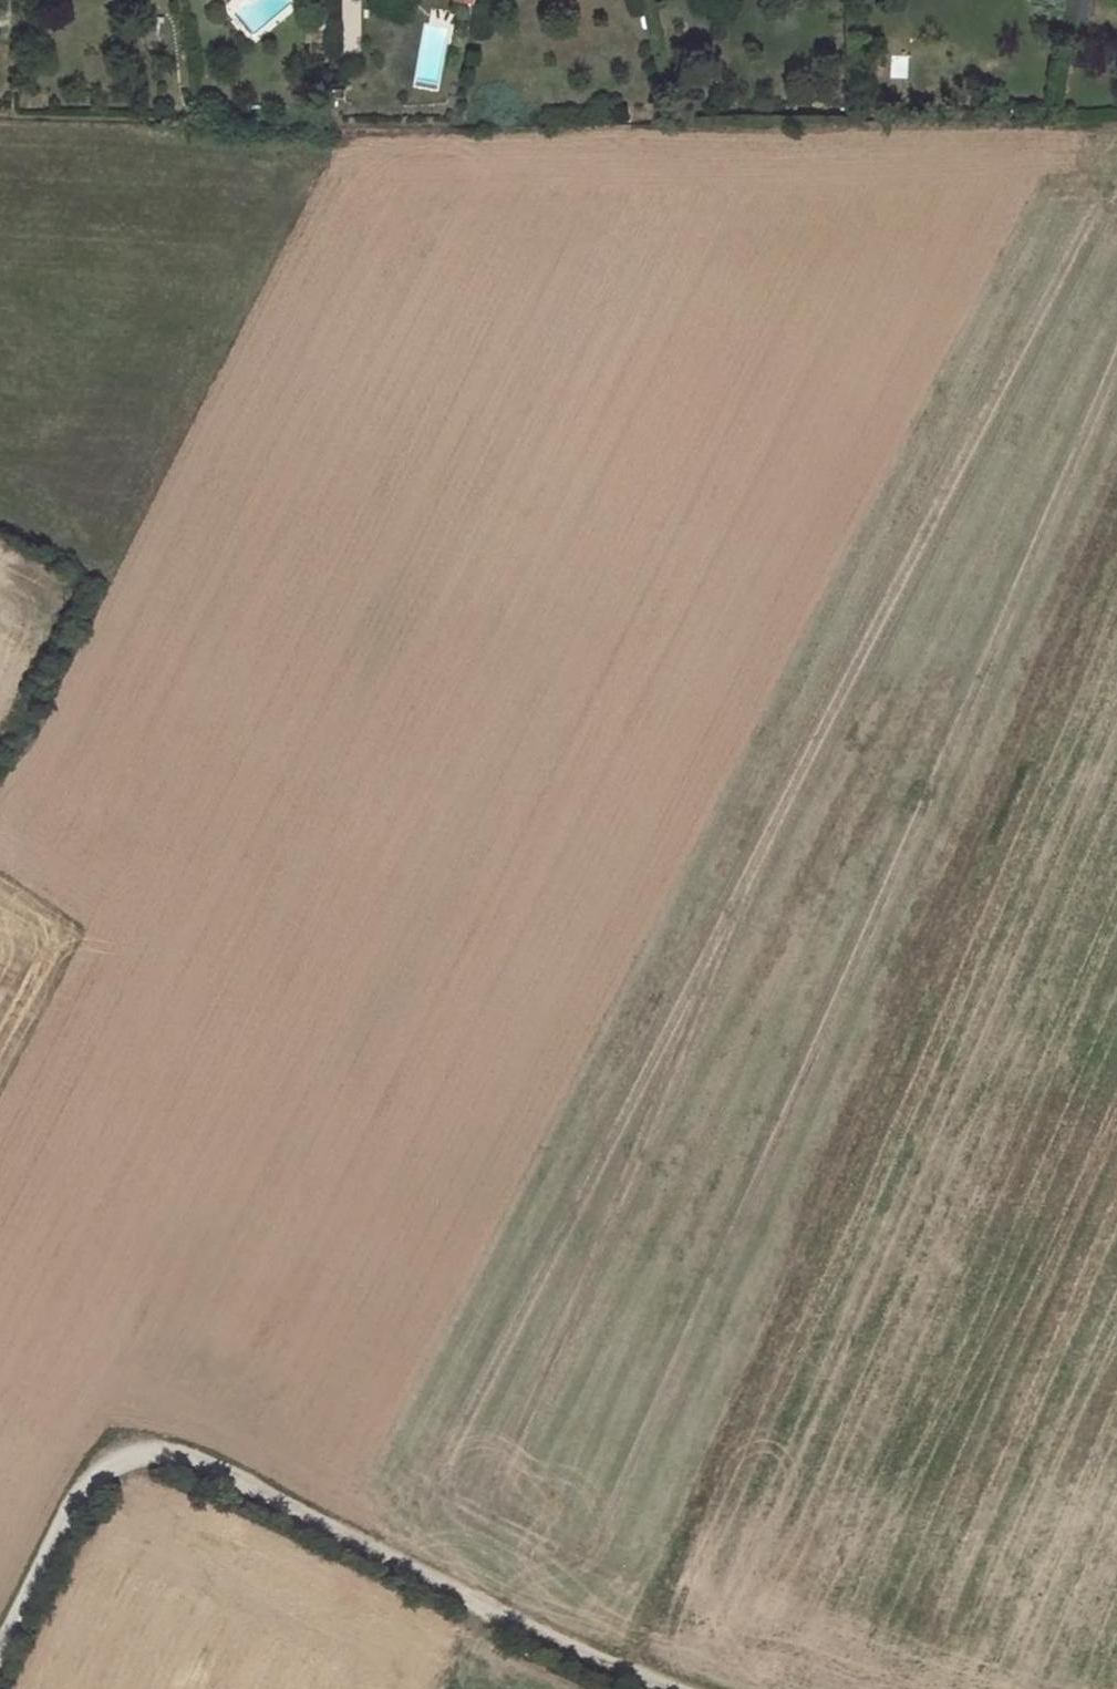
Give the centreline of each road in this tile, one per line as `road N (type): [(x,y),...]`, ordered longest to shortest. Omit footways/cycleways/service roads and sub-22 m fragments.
road 1 (track): [(0,1646),(86,1476),(154,1451),(671,1688)]

